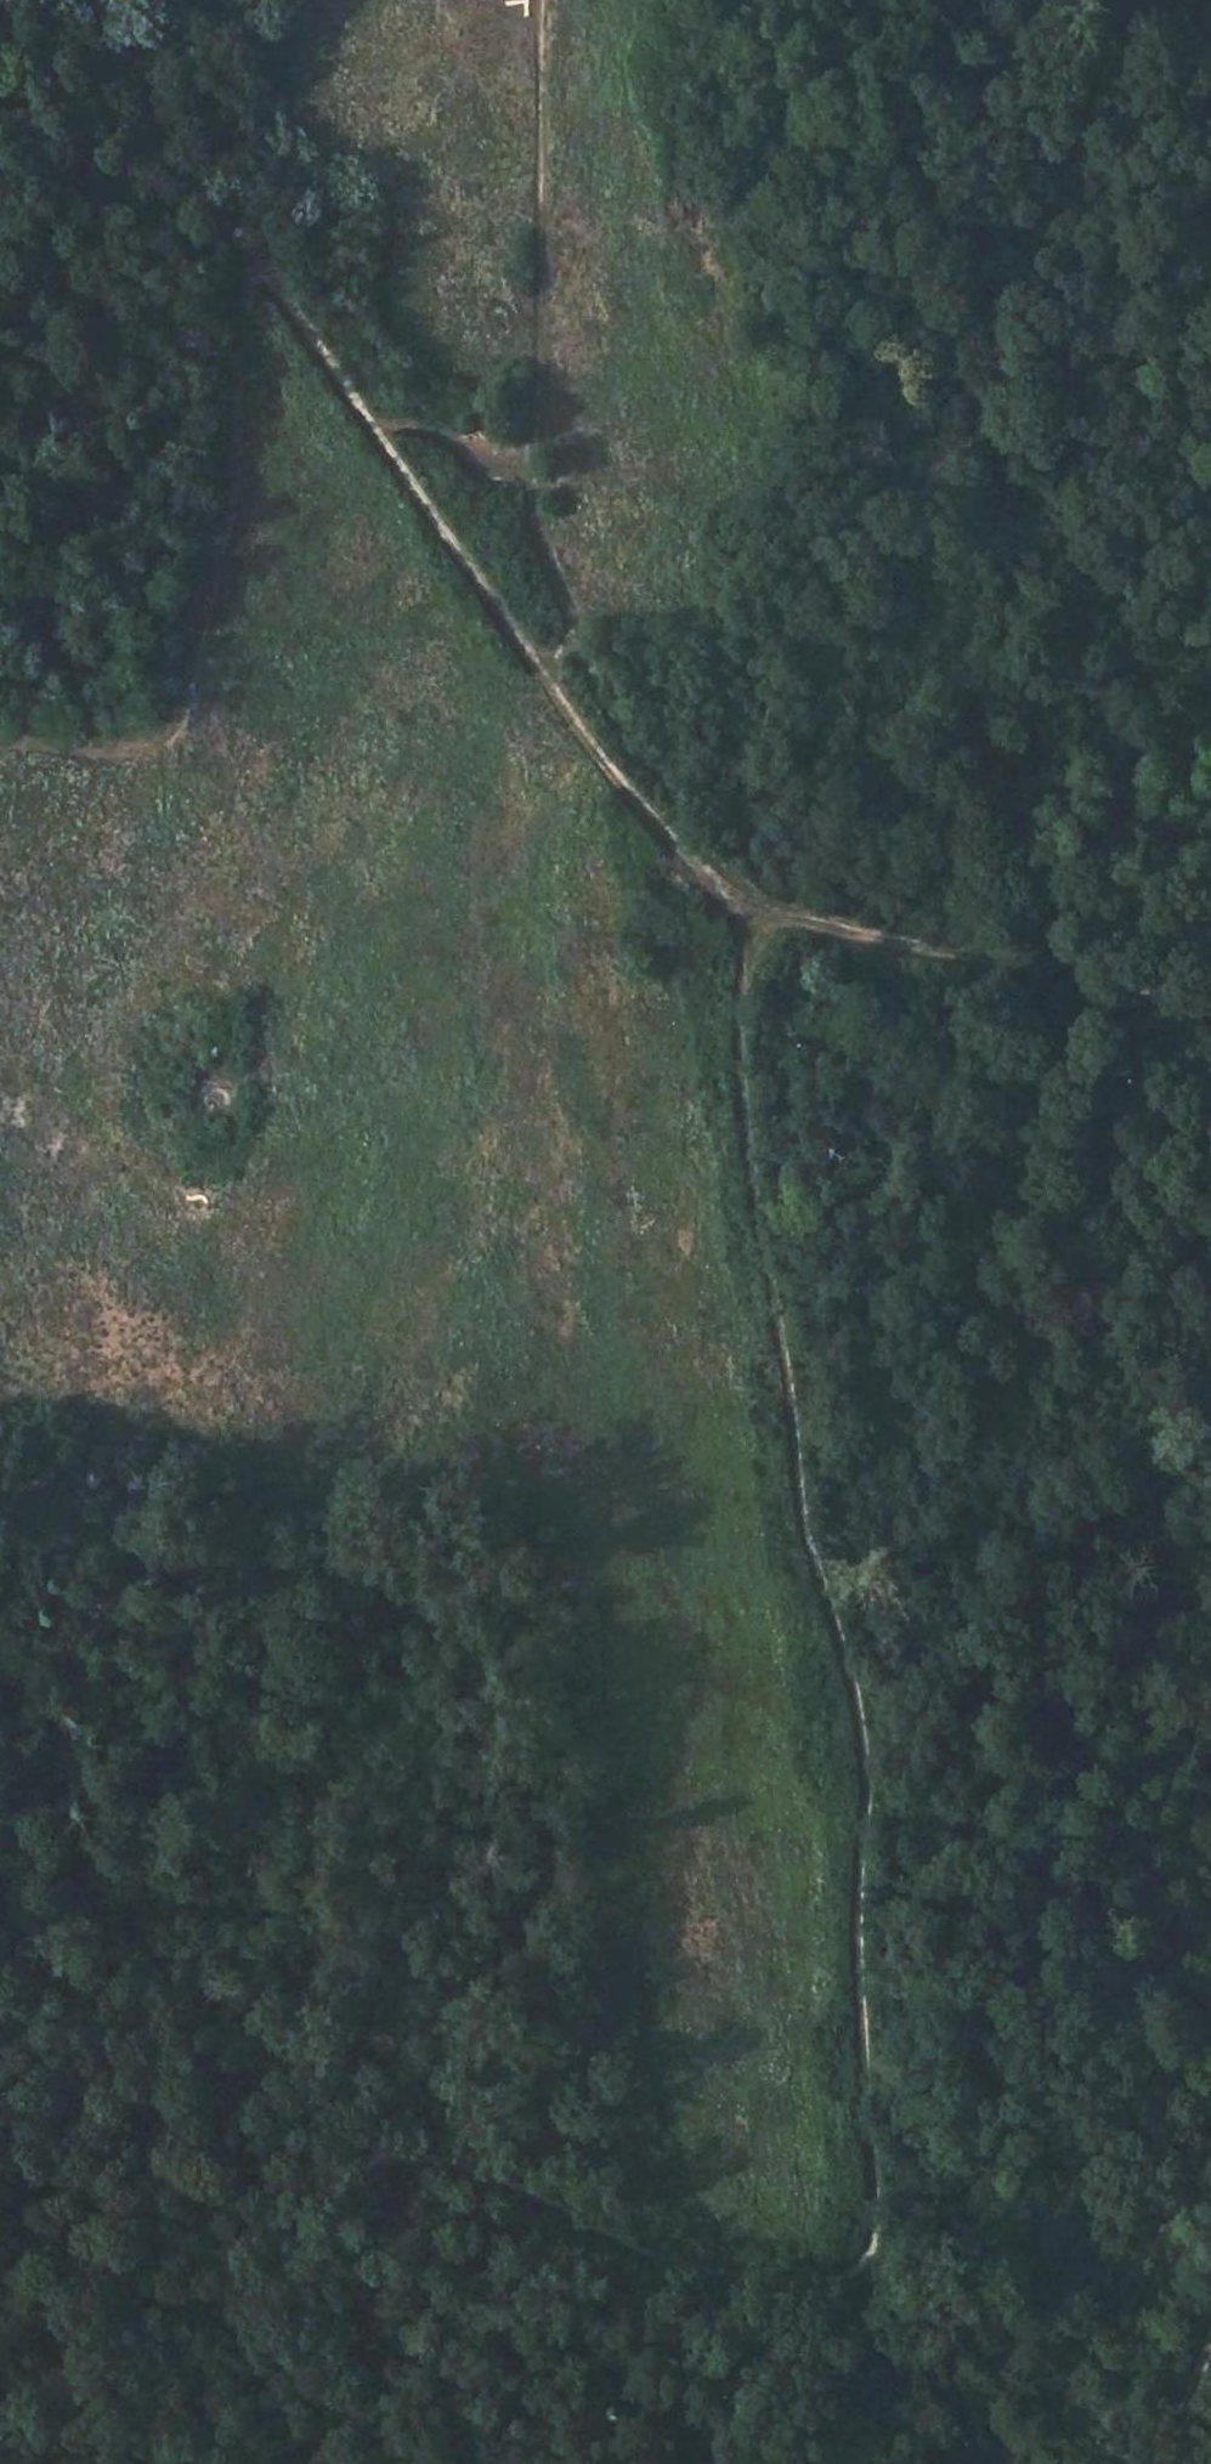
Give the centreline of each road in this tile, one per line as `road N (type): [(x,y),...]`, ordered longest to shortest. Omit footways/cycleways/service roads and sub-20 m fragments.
road 1 (track): [(1210,2341),(1165,2463)]

